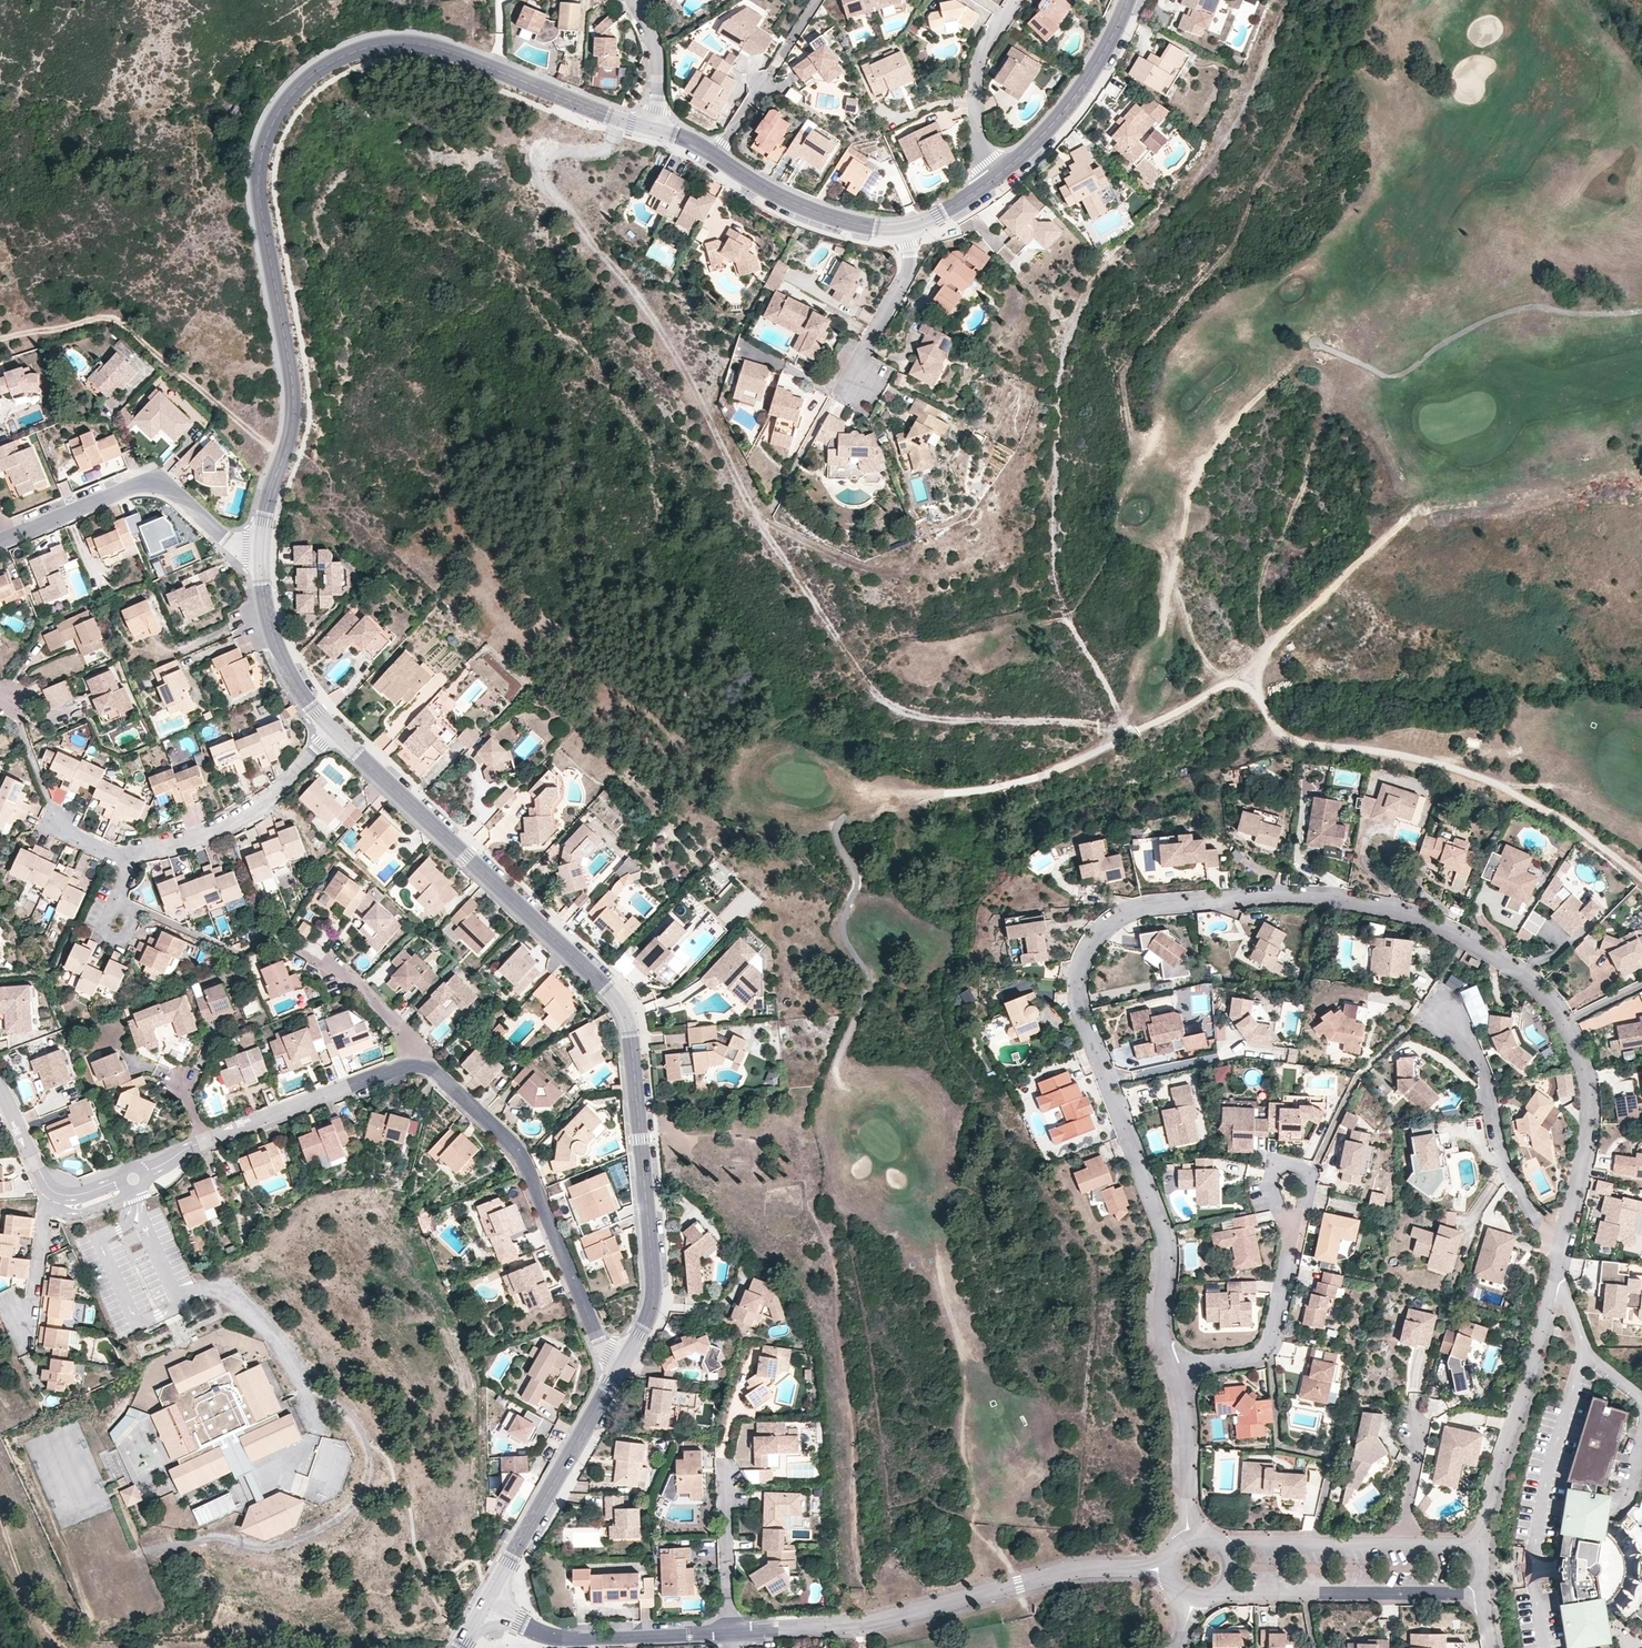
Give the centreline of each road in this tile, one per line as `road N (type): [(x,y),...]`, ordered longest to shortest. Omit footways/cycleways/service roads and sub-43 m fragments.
road 1 (residential): [(1560,1256),(1594,1103),(1581,1056),(1545,993),(1444,928),(1375,904),(1319,897),(1139,910),(1110,921),(1093,939),(1073,997),(1165,1225),(1163,1329),(1170,1368)]
road 2 (residential): [(260,555),(292,389),(263,229),(260,162),(288,99),(343,55),(402,41),(431,44),(606,116)]
road 3 (residential): [(623,1362),(651,1314),(656,1283),(628,1023),(619,1003),(333,733)]
road 4 (residential): [(733,1631),(863,1625),(1081,1569),(1167,1567)]
road 5 (residential): [(418,1065),(428,1066),(524,1163),(596,1338),(623,1362)]
road 6 (track): [(0,339),(116,319),(283,457)]
road 7 (residential): [(1483,1546),(1560,1256)]
road 8 (residential): [(260,555),(225,538),(162,485),(145,482),(2,543)]
road 9 (residential): [(483,1606),(623,1362)]
road 10 (residential): [(1560,1256),(1504,1160),(1479,1063),(1443,1012)]
road 11 (residential): [(483,1606),(559,1638),(733,1631)]
road 12 (residential): [(1228,1589),(1481,1593)]
road 13 (residential): [(333,733),(262,805),(173,846),(126,856)]
road 14 (residential): [(990,182),(1070,101),(1128,0)]
road 15 (residential): [(205,1141),(418,1065)]
road 16 (residential): [(1170,1368),(1248,1357),(1268,1341),(1295,1239)]
road 17 (residential): [(716,157),(803,208),(873,228),(908,227)]
road 18 (residential): [(333,733),(271,631),(260,555)]
road 19 (residential): [(990,182),(976,82),(1019,0)]
road 20 (residential): [(1404,1546),(1223,1544)]
road 21 (residential): [(908,227),(910,274),(847,392)]
road 22 (residential): [(1170,1368),(1187,1439),(1191,1537)]
road 23 (residential): [(727,1476),(733,1631)]
road 24 (residential): [(1295,1239),(1310,1178),(1289,1162),(1272,1175),(1284,1216)]
road 25 (residential): [(52,1191),(34,1301),(23,1322)]
road 26 (residential): [(657,131),(653,44),(634,0)]
road 27 (residential): [(418,1065),(413,1043),(333,969)]
road 28 (residential): [(1404,1546),(1420,1444),(1415,1425)]

